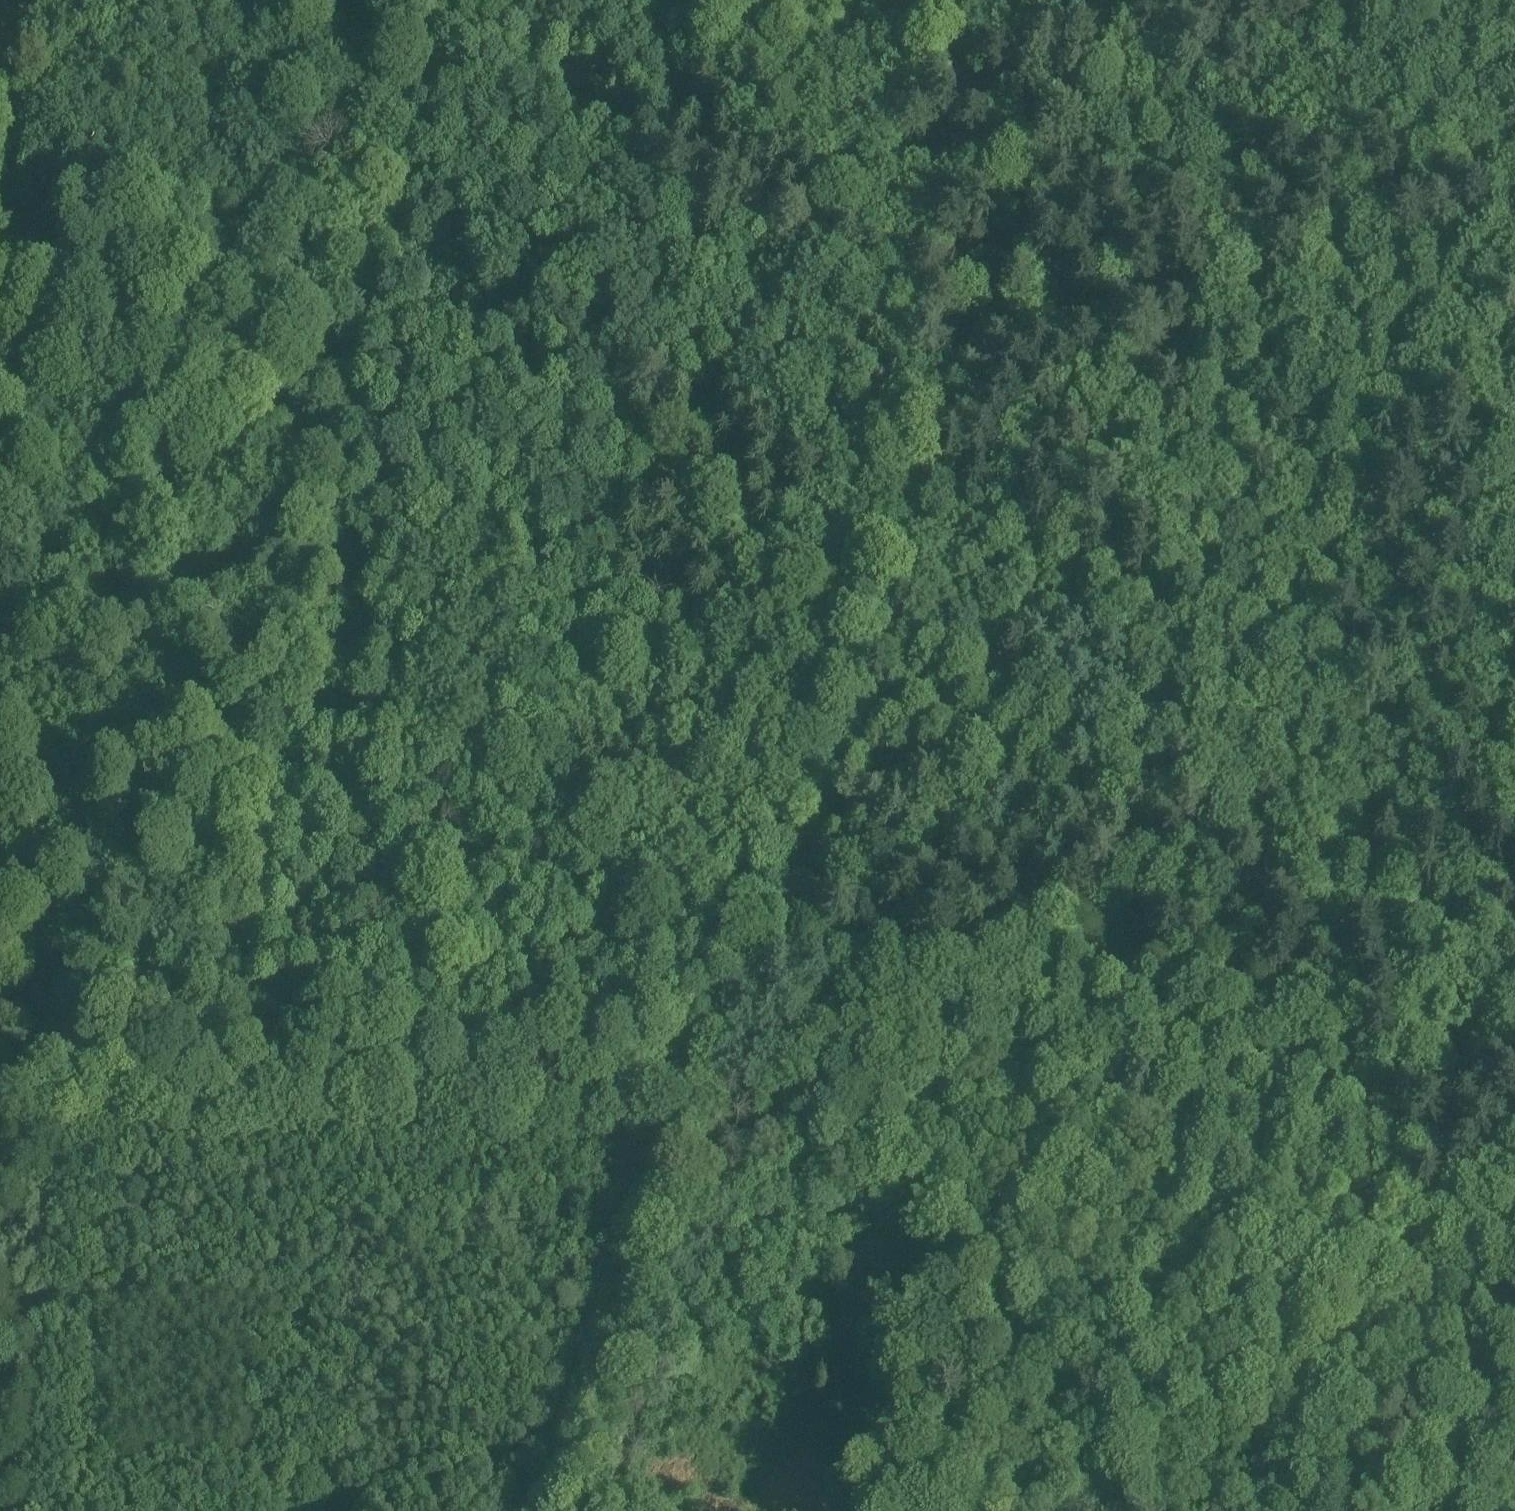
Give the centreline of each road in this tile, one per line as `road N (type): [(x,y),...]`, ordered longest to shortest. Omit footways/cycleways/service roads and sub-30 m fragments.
road 1 (track): [(605,1510),(668,1287),(876,794),(966,343),(1063,0)]
road 2 (track): [(668,1287),(664,1171),(619,1069),(24,1052),(0,1041)]
road 3 (track): [(1514,1240),(1283,1144),(797,975)]

